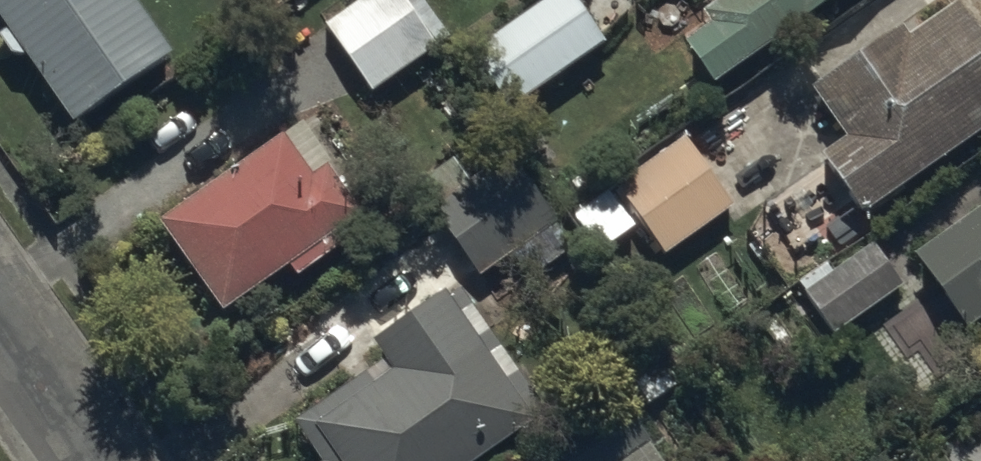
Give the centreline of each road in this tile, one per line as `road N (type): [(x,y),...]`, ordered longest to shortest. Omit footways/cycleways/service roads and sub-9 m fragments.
road 1 (residential): [(95,460),(0,325)]

